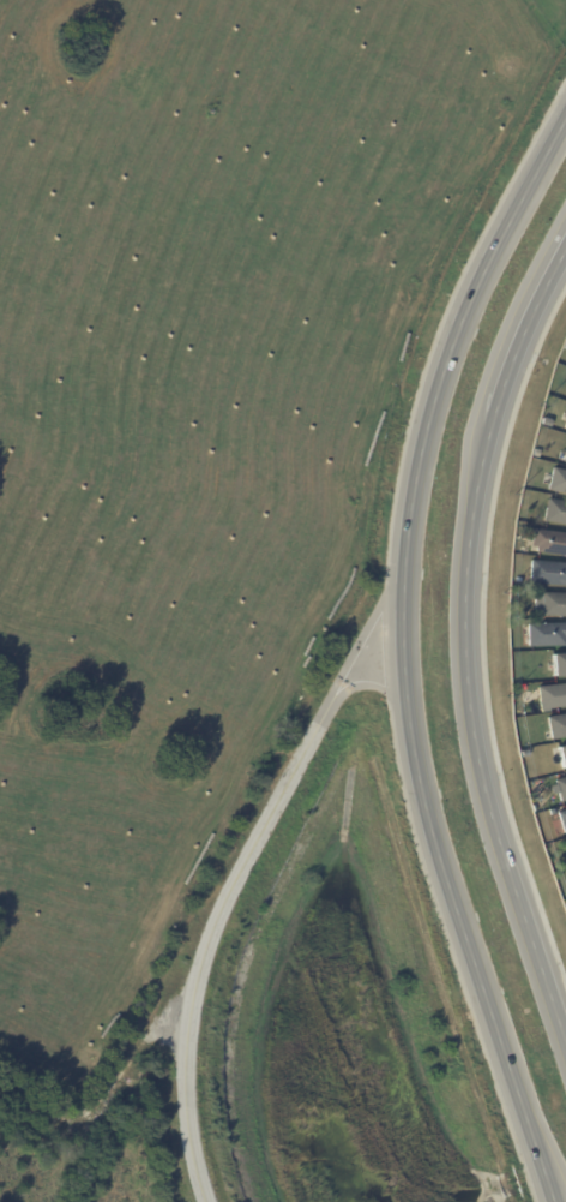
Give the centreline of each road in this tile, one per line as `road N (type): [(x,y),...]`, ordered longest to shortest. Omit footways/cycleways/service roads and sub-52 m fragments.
road 1 (secondary): [(565,111),(464,305),(434,389),(414,466),(401,611),(421,813),(553,1201)]
road 2 (secondary): [(565,1044),(490,817),(463,656),(475,480),(514,351),(565,243)]
road 3 (residential): [(204,1201),(183,1100),(191,993),(228,885),(317,724)]
road 4 (residential): [(402,557),(332,695)]

